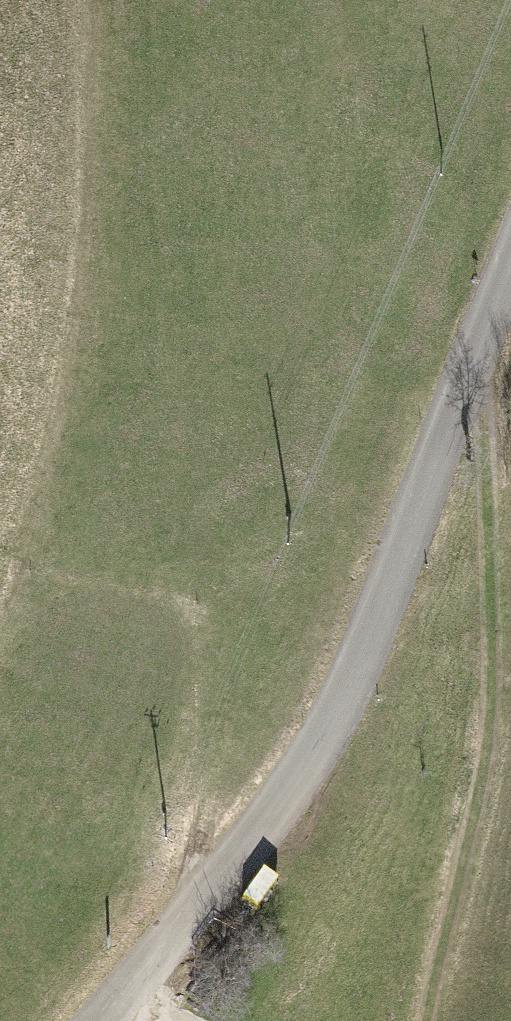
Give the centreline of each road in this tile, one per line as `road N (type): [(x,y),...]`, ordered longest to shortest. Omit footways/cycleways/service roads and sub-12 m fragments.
road 1 (unclassified): [(510,270),(359,674),(329,733),(243,852),(99,1020)]
road 2 (track): [(473,362),(483,439),(486,703),(426,1020)]

